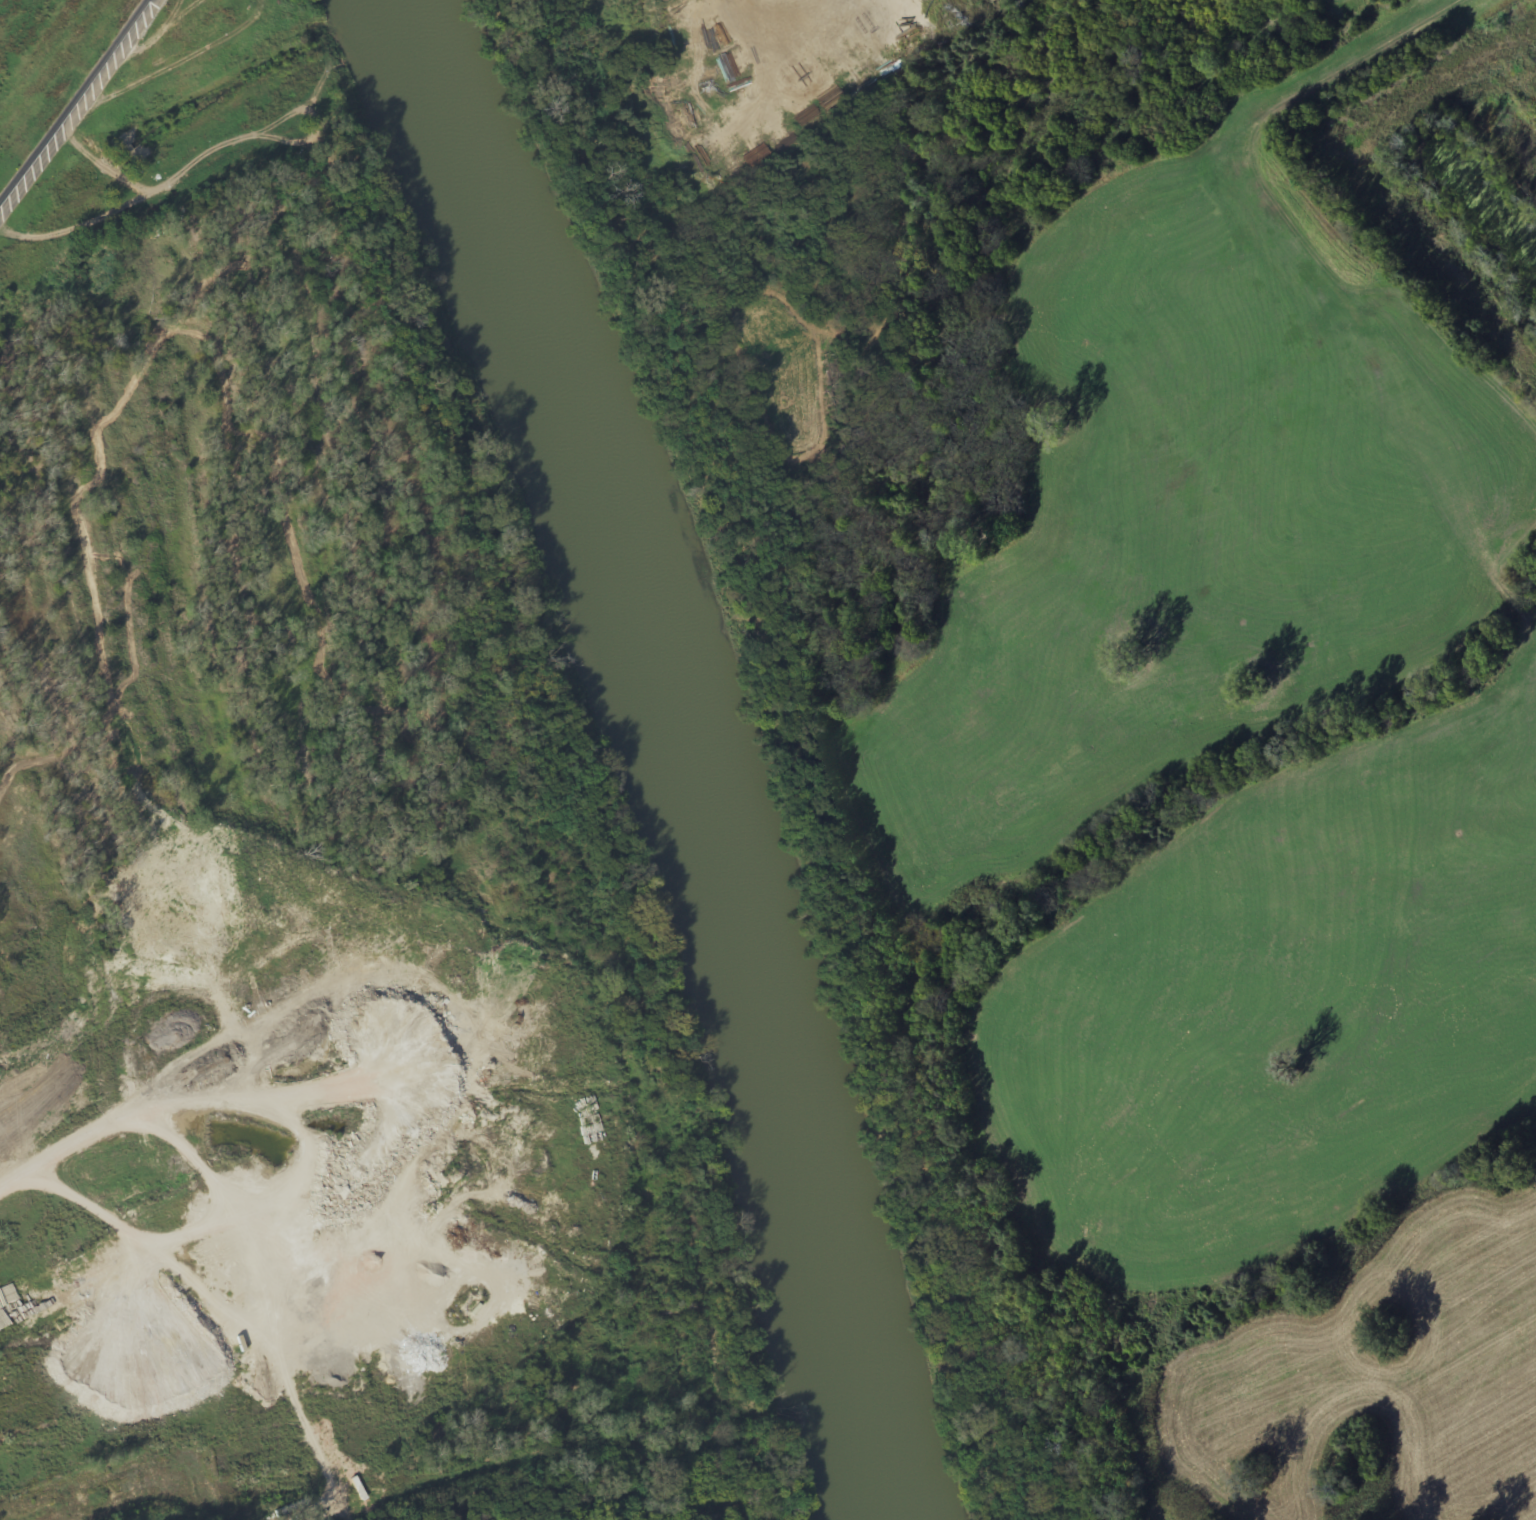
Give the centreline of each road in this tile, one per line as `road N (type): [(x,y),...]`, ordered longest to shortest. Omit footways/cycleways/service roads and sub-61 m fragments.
road 1 (tertiary): [(0,212),(157,0)]

